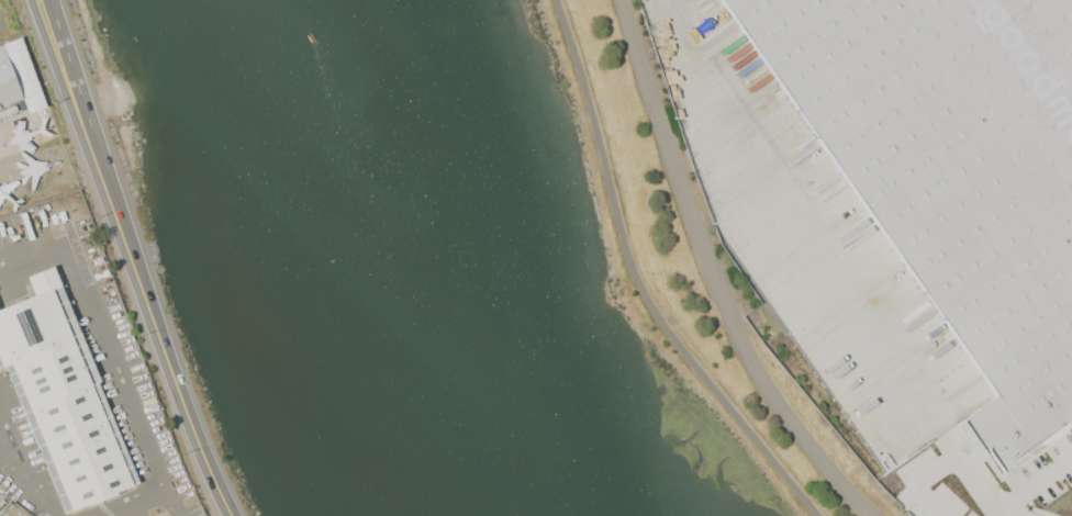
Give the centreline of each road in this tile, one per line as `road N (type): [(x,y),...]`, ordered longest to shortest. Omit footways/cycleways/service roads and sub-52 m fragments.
road 1 (primary): [(89,127),(169,359),(235,515)]
road 2 (primary): [(45,0),(89,127)]

